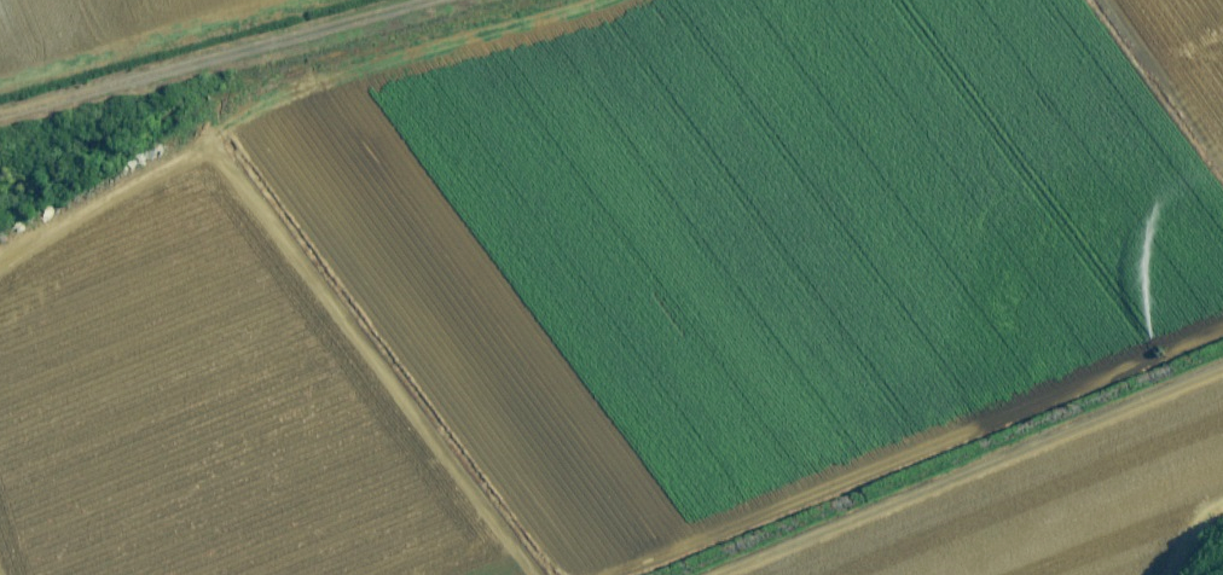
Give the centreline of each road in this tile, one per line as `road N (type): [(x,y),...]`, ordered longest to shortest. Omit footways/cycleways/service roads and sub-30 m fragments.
road 1 (track): [(1222,325),(648,574)]
road 2 (track): [(554,574),(213,127)]
road 3 (track): [(716,574),(1222,372)]
road 4 (track): [(418,0),(0,113)]
road 5 (track): [(583,0),(334,67),(213,127)]
road 6 (track): [(0,272),(55,227),(213,127)]
road 7 (track): [(1090,0),(1222,171)]

